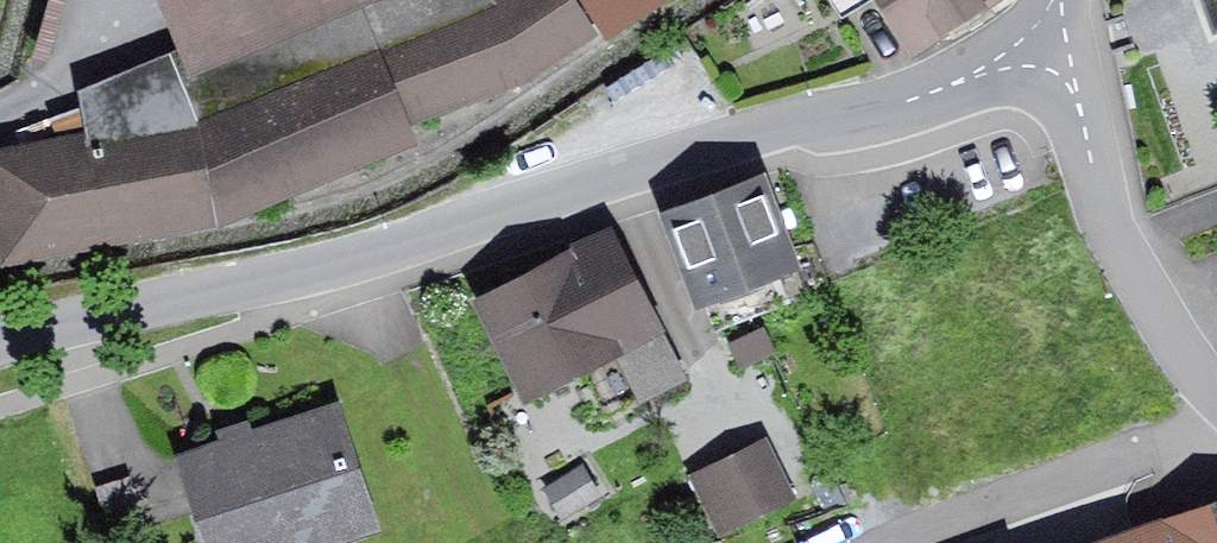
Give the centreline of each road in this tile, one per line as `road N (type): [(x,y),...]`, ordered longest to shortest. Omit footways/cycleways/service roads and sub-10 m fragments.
road 1 (residential): [(0,340),(440,247),(975,79),(1057,41)]
road 2 (residential): [(1057,41),(1123,240),(1163,318),(1216,387)]

